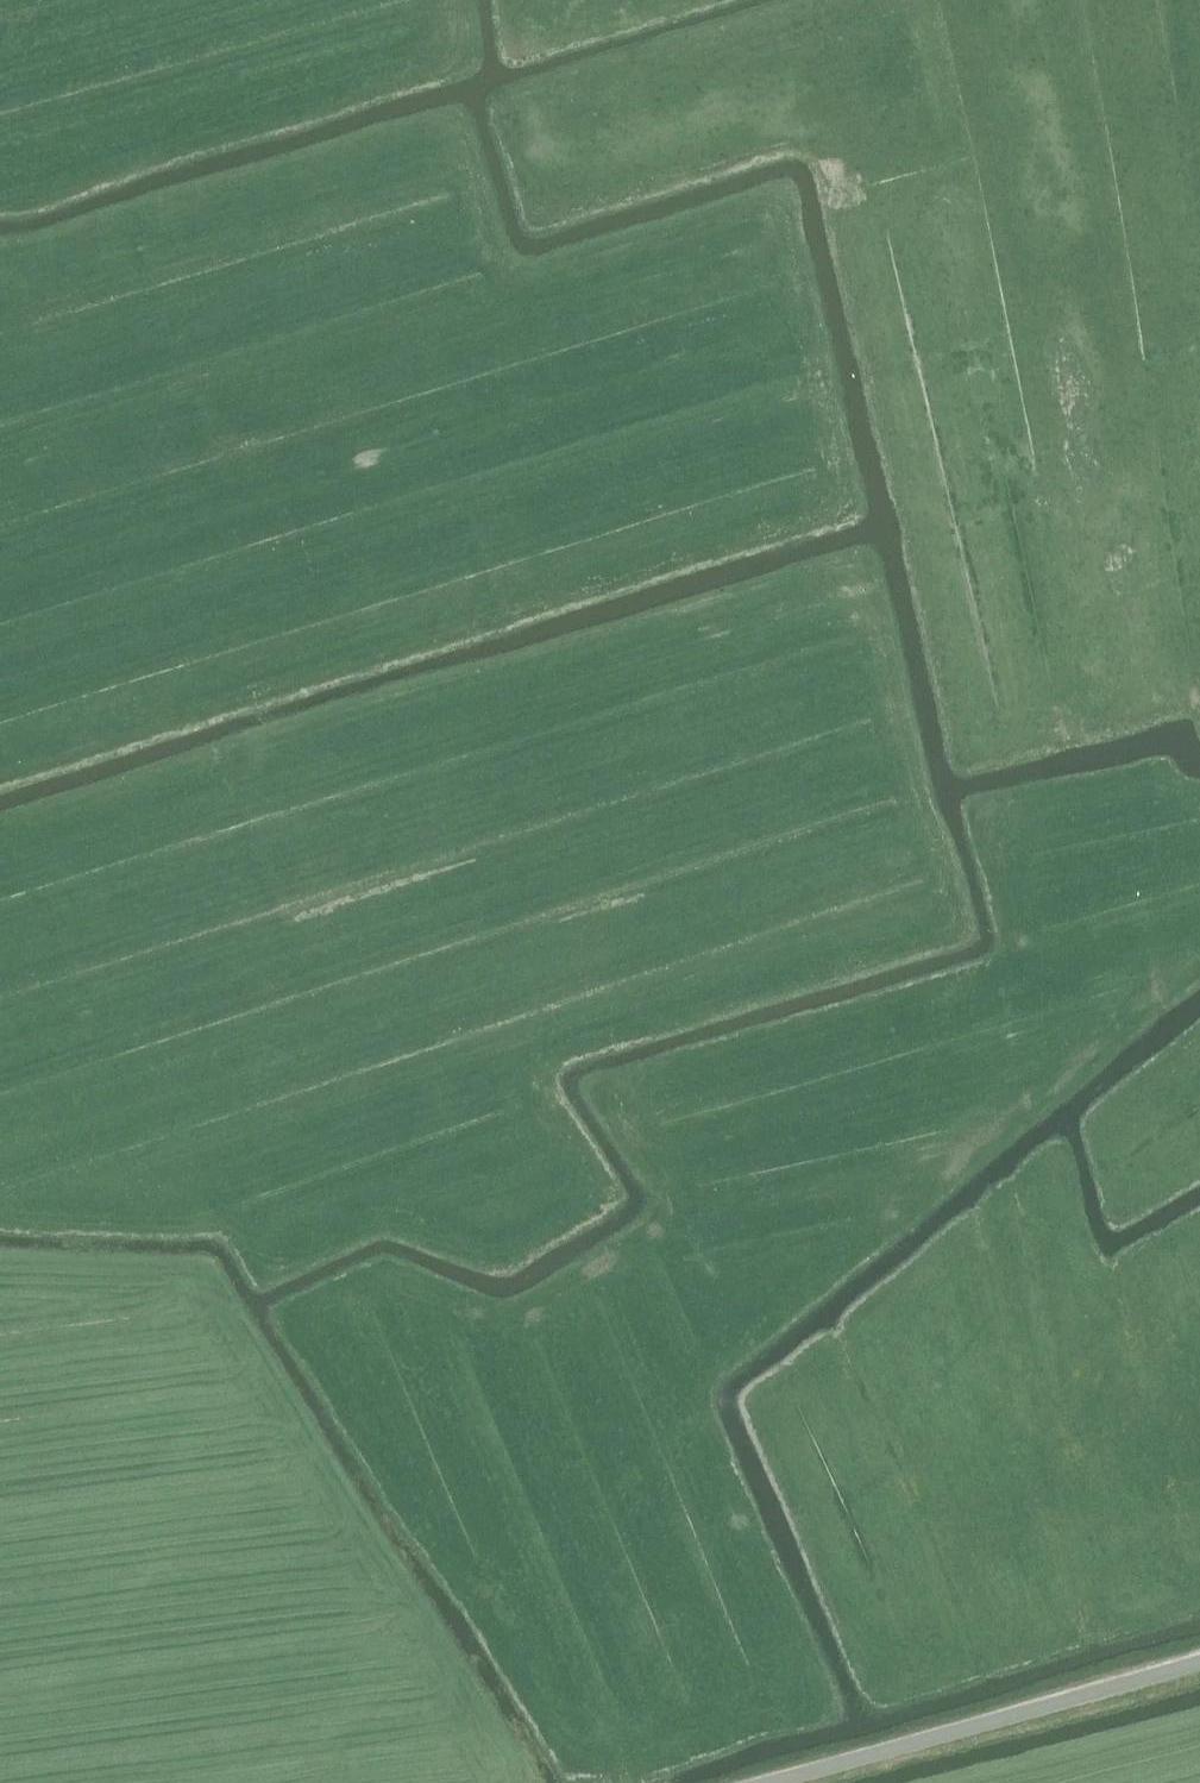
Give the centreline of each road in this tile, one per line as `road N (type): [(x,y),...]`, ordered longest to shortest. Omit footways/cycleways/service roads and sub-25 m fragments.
road 1 (track): [(0,1314),(199,1289),(230,1308),(518,1782)]
road 2 (unclassified): [(759,1782),(1199,1659)]

